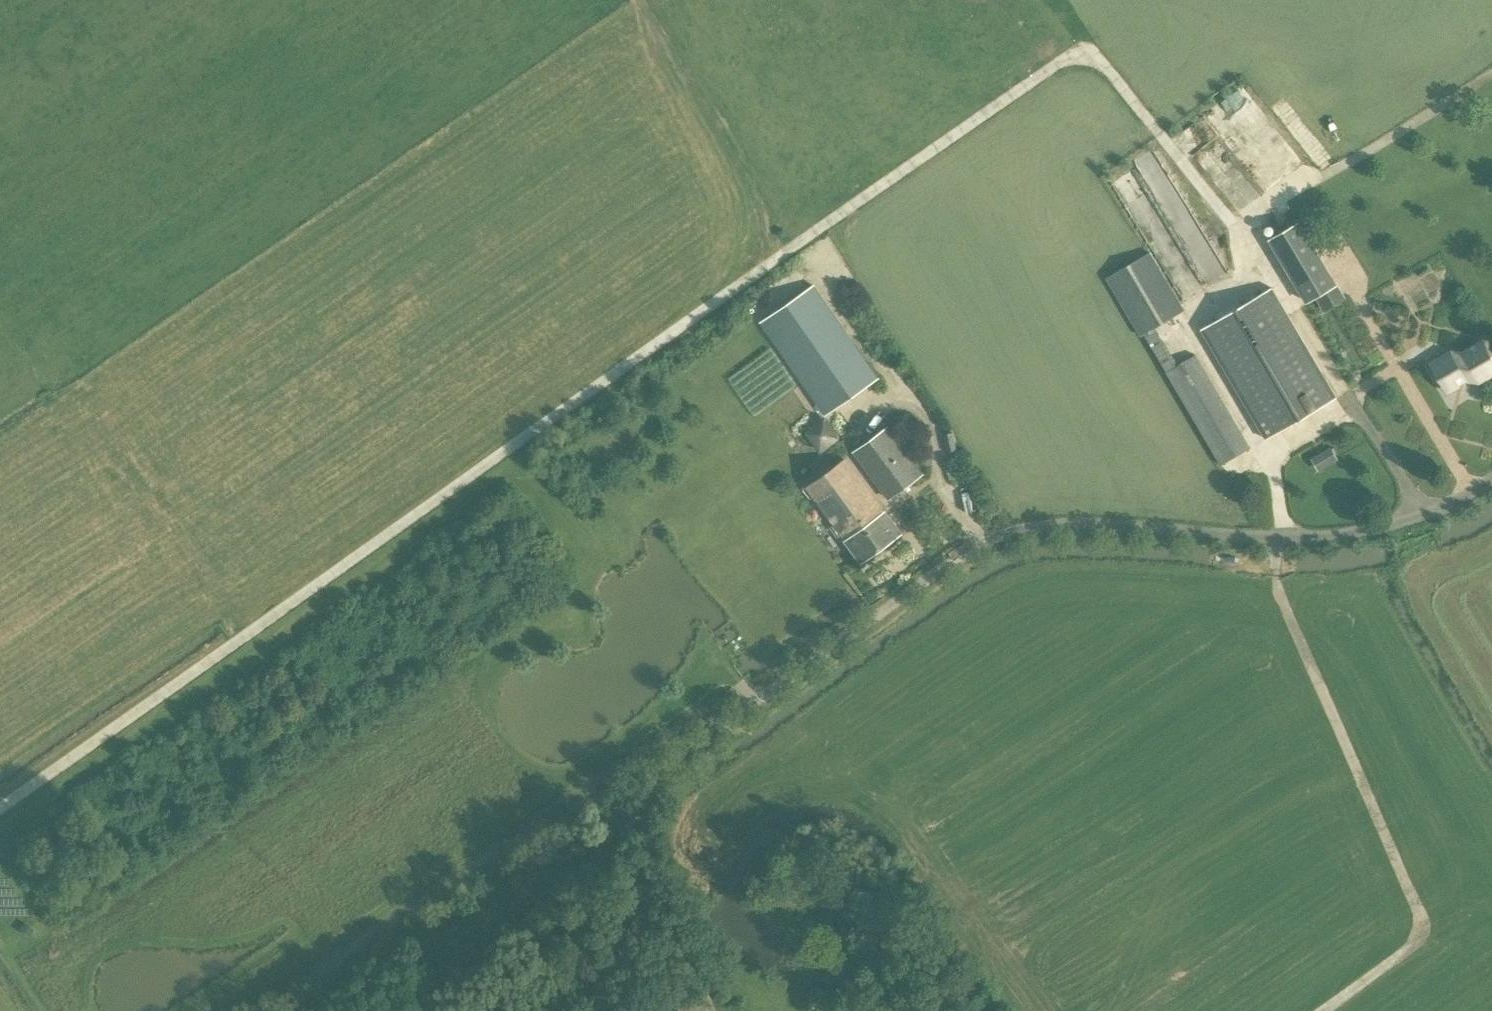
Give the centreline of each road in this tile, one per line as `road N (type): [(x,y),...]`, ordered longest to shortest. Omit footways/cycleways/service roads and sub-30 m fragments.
road 1 (track): [(1280,538),(1275,470),(1191,329),(1240,271),(1235,229),(1108,68),(1070,57),(0,810)]
road 2 (track): [(1328,1010),(1420,946),(1417,917),(1277,588),(1280,538)]
road 3 (unclassified): [(1005,533),(1070,525),(1280,538),(1366,531),(1435,512),(1491,482)]

